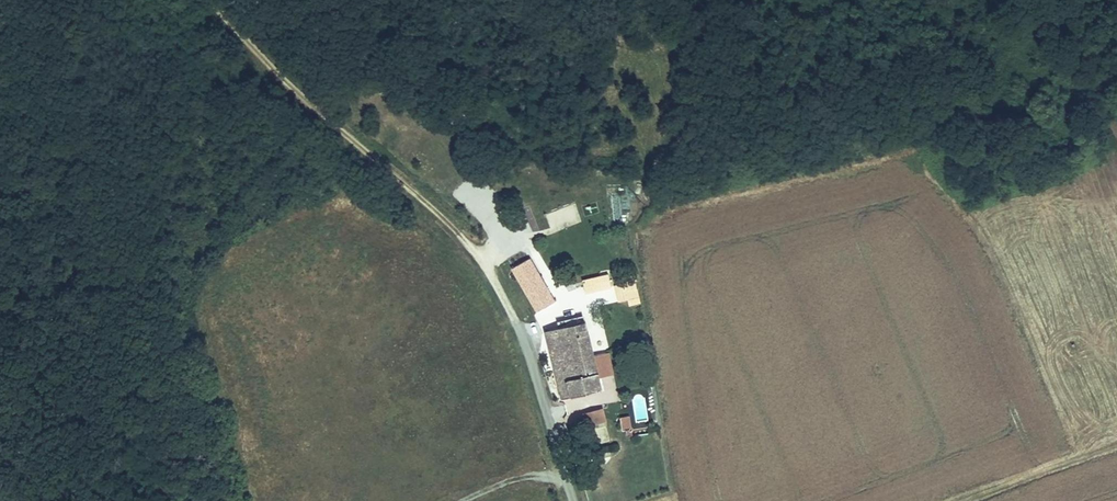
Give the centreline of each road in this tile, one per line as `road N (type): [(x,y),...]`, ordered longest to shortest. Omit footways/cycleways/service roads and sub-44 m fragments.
road 1 (track): [(461,237),(330,123),(211,0)]
road 2 (residential): [(573,500),(517,321),(461,237)]
road 3 (track): [(968,500),(1116,448)]

